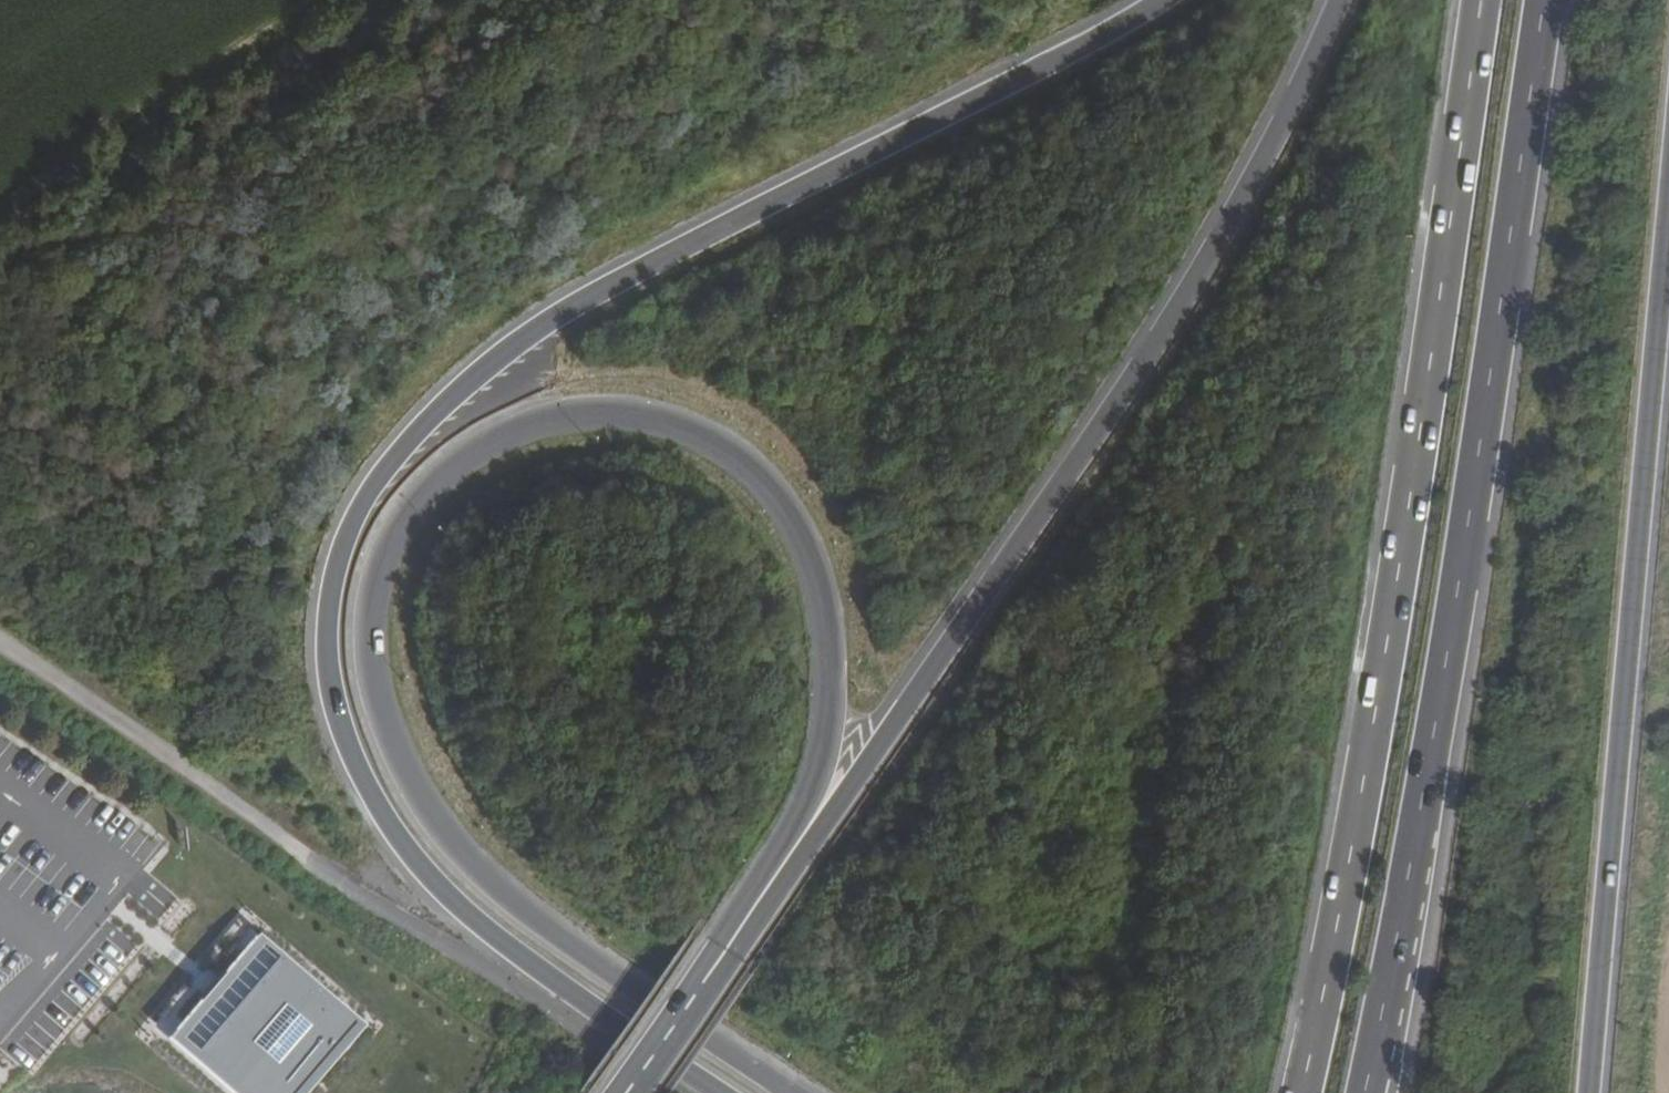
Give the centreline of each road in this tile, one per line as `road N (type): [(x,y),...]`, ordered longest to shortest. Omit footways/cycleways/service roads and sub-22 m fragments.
road 1 (trunk): [(1160,0),(551,323),(461,388),(405,448),(366,495),(338,560),(327,623),(330,677),(341,729),(391,828),(475,922),(718,1092)]
road 2 (primary): [(786,1092),(525,913),(451,838),(394,749),(371,672),(377,578),(397,531),(429,490),(491,443),(569,418),(629,416),(722,448),(781,503),(822,608),(830,710),(810,792),(749,917)]
road 3 (trunk): [(1364,1092),(1449,649),(1542,0)]
road 4 (trunk): [(1479,0),(1361,781),(1303,1092)]
road 5 (trunk): [(1342,0),(1204,269),(789,876),(749,917)]
road 6 (trunk): [(1599,1092),(1668,275)]
road 7 (track): [(0,221),(352,0)]
road 8 (primary): [(749,917),(627,1092)]

